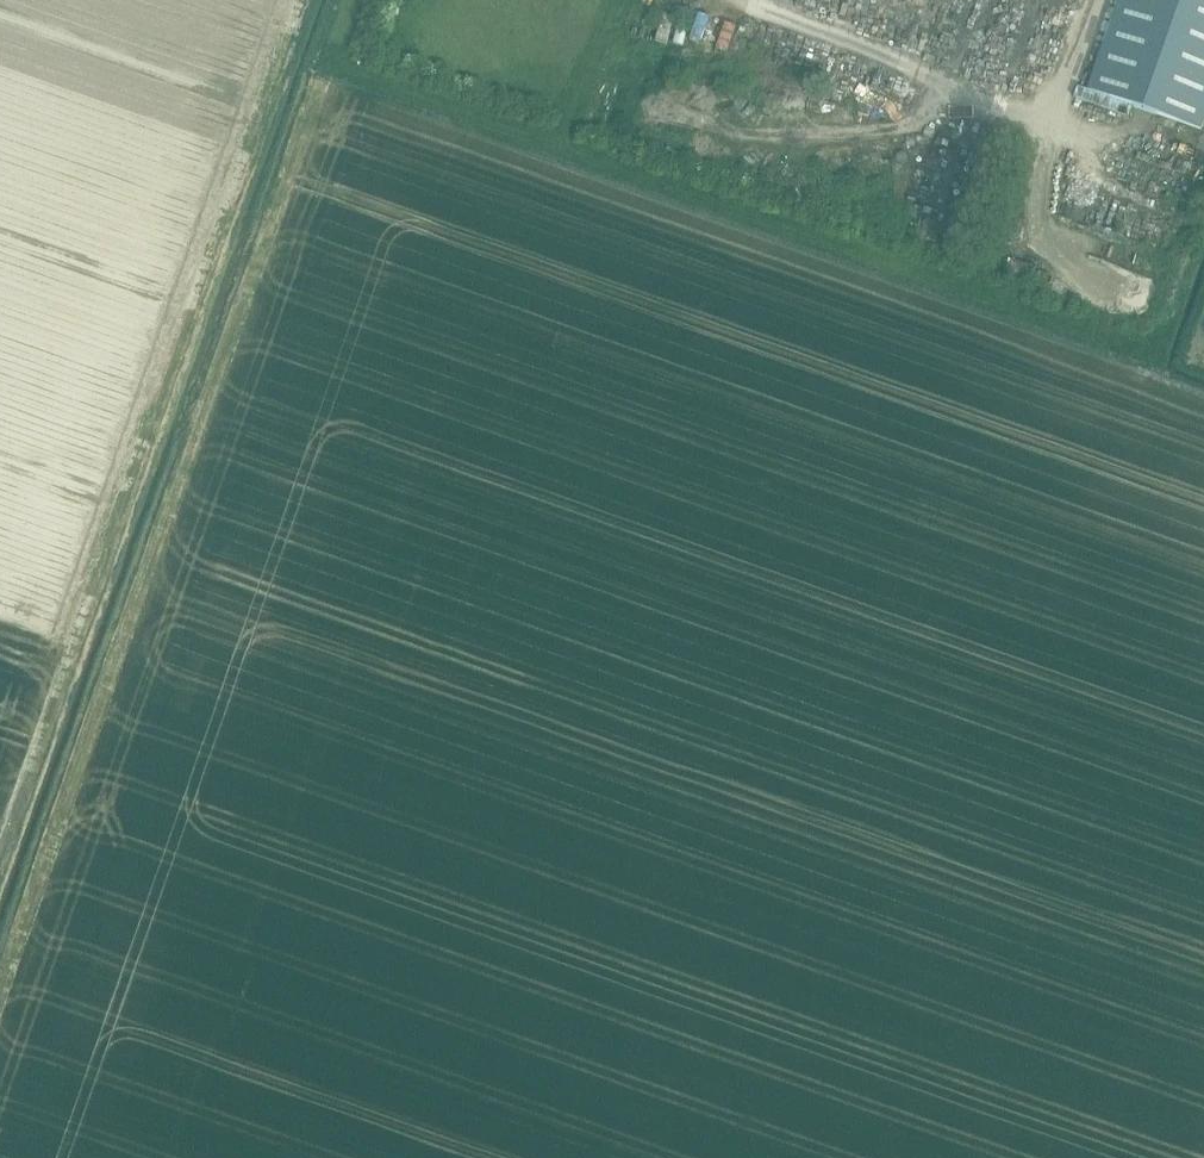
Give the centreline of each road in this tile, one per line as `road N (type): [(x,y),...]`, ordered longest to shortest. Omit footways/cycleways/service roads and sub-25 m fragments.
road 1 (track): [(947,88),(935,108),(890,131),(789,140),(737,133),(709,120),(693,91)]
road 2 (track): [(1144,288),(1059,250),(1043,219),(1049,165)]

